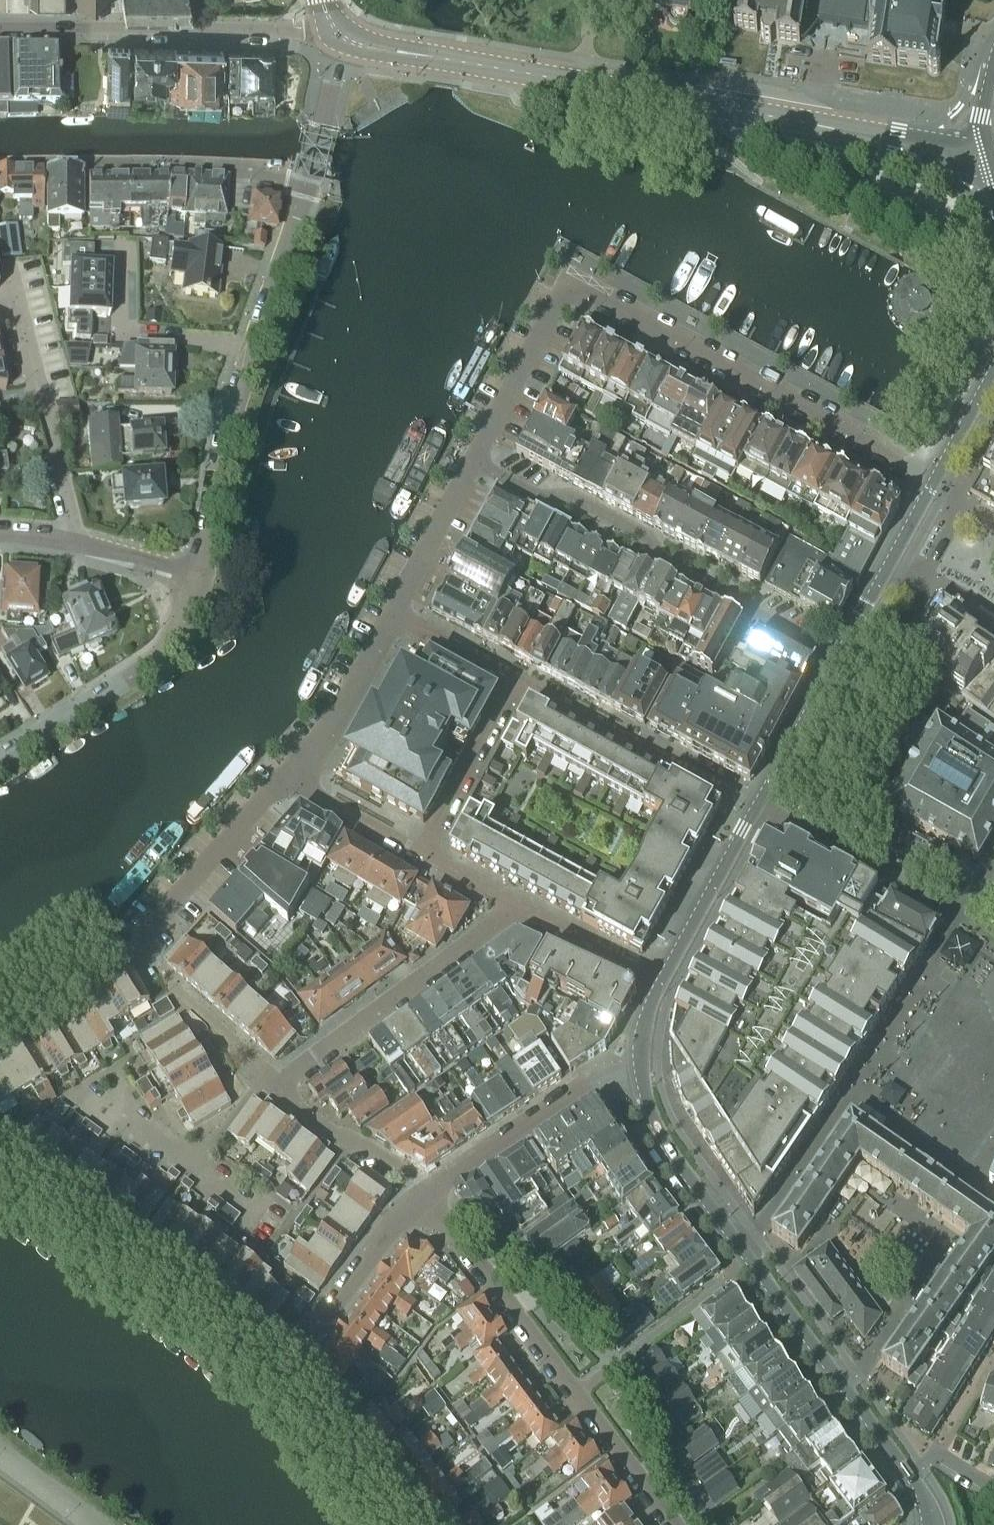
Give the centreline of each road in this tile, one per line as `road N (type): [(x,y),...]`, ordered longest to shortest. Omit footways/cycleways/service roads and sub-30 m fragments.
road 1 (residential): [(938,483),(572,288),(475,463)]
road 2 (tertiary): [(993,160),(581,87)]
road 3 (residential): [(475,463),(642,539),(661,560),(839,656)]
road 4 (residential): [(199,579),(240,398),(312,185)]
road 5 (tertiary): [(644,1059),(654,1122),(681,1169),(843,1386)]
road 6 (residential): [(0,1166),(285,1367)]
road 7 (residential): [(0,29),(329,31)]
road 8 (residential): [(0,162),(240,171),(312,185)]
road 9 (residential): [(274,1088),(519,907)]
road 10 (residential): [(0,756),(161,649),(199,579)]
road 11 (residential): [(424,1199),(609,1066),(644,1059)]
road 12 (residential): [(756,805),(523,682)]
road 13 (residential): [(424,1199),(577,1393)]
road 14 (tertiary): [(581,87),(348,41)]
road 15 (residential): [(137,945),(293,776)]
road 16 (residential): [(285,1367),(424,1199)]
road 17 (residential): [(199,579),(76,543),(0,535)]
road 18 (tertiary): [(756,805),(663,985)]
road 19 (tertiary): [(938,483),(839,656)]
road 20 (residential): [(523,682),(426,856)]
road 21 (residential): [(285,1367),(406,1524)]
road 22 (residential): [(293,776),(396,614)]
road 23 (residential): [(274,1088),(424,1199)]
road 24 (tertiary): [(839,656),(756,805)]
road 25 (residential): [(475,463),(396,614)]
road 26 (residential): [(577,1393),(676,1524)]
road 27 (residential): [(137,945),(0,1035)]
road 28 (residential): [(519,907),(663,985)]
road 29 (residential): [(293,776),(426,856)]
road 30 (residential): [(263,1077),(155,968)]
road 31 (residential): [(312,185),(348,41)]
road 32 (residential): [(523,682),(396,614)]
road 33 (residential): [(100,1080),(191,1168)]
road 34 (tertiary): [(993,371),(938,483)]

